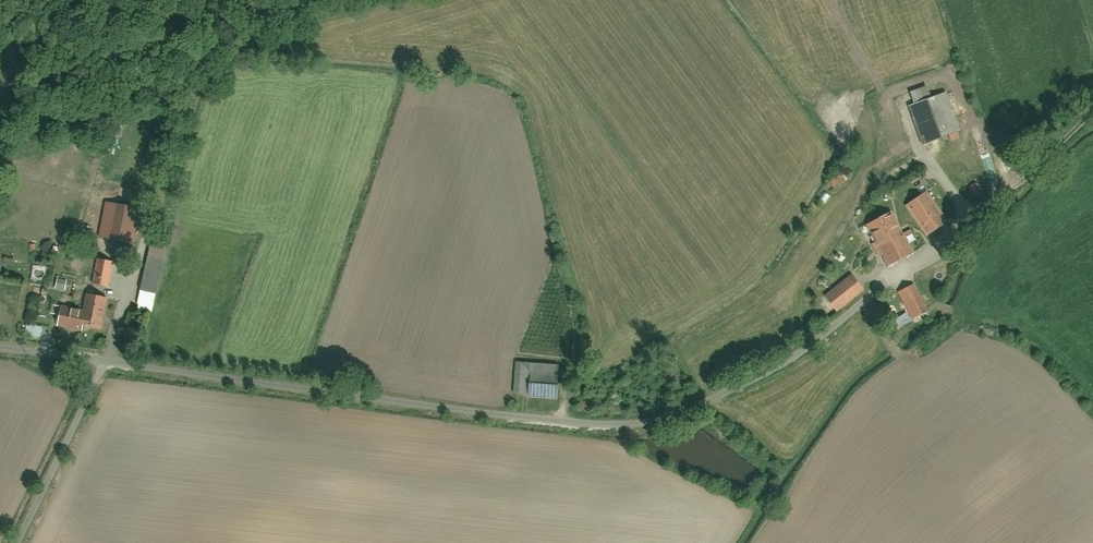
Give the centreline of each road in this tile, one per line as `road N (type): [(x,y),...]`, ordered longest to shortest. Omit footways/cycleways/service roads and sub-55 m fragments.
road 1 (residential): [(106,361),(527,419),(619,421),(719,391),(798,350),(854,299)]
road 2 (residential): [(106,361),(206,55)]
road 3 (residential): [(19,542),(106,361)]

